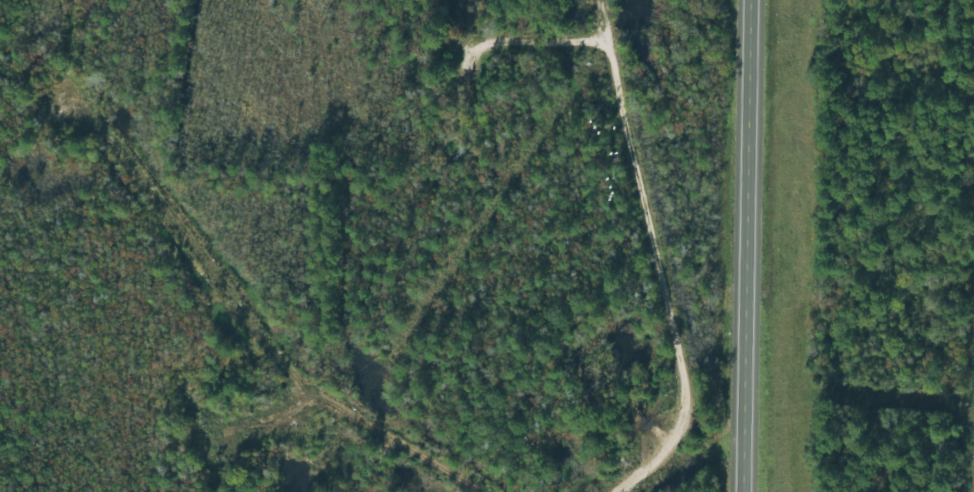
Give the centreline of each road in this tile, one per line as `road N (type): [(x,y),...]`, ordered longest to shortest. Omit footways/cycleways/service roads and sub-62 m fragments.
road 1 (residential): [(465,491),(286,352),(104,115),(82,0)]
road 2 (residential): [(569,491),(600,456),(630,387),(615,189),(569,0)]
road 3 (secondary): [(752,0),(743,491)]
road 4 (residential): [(450,52),(582,53)]

